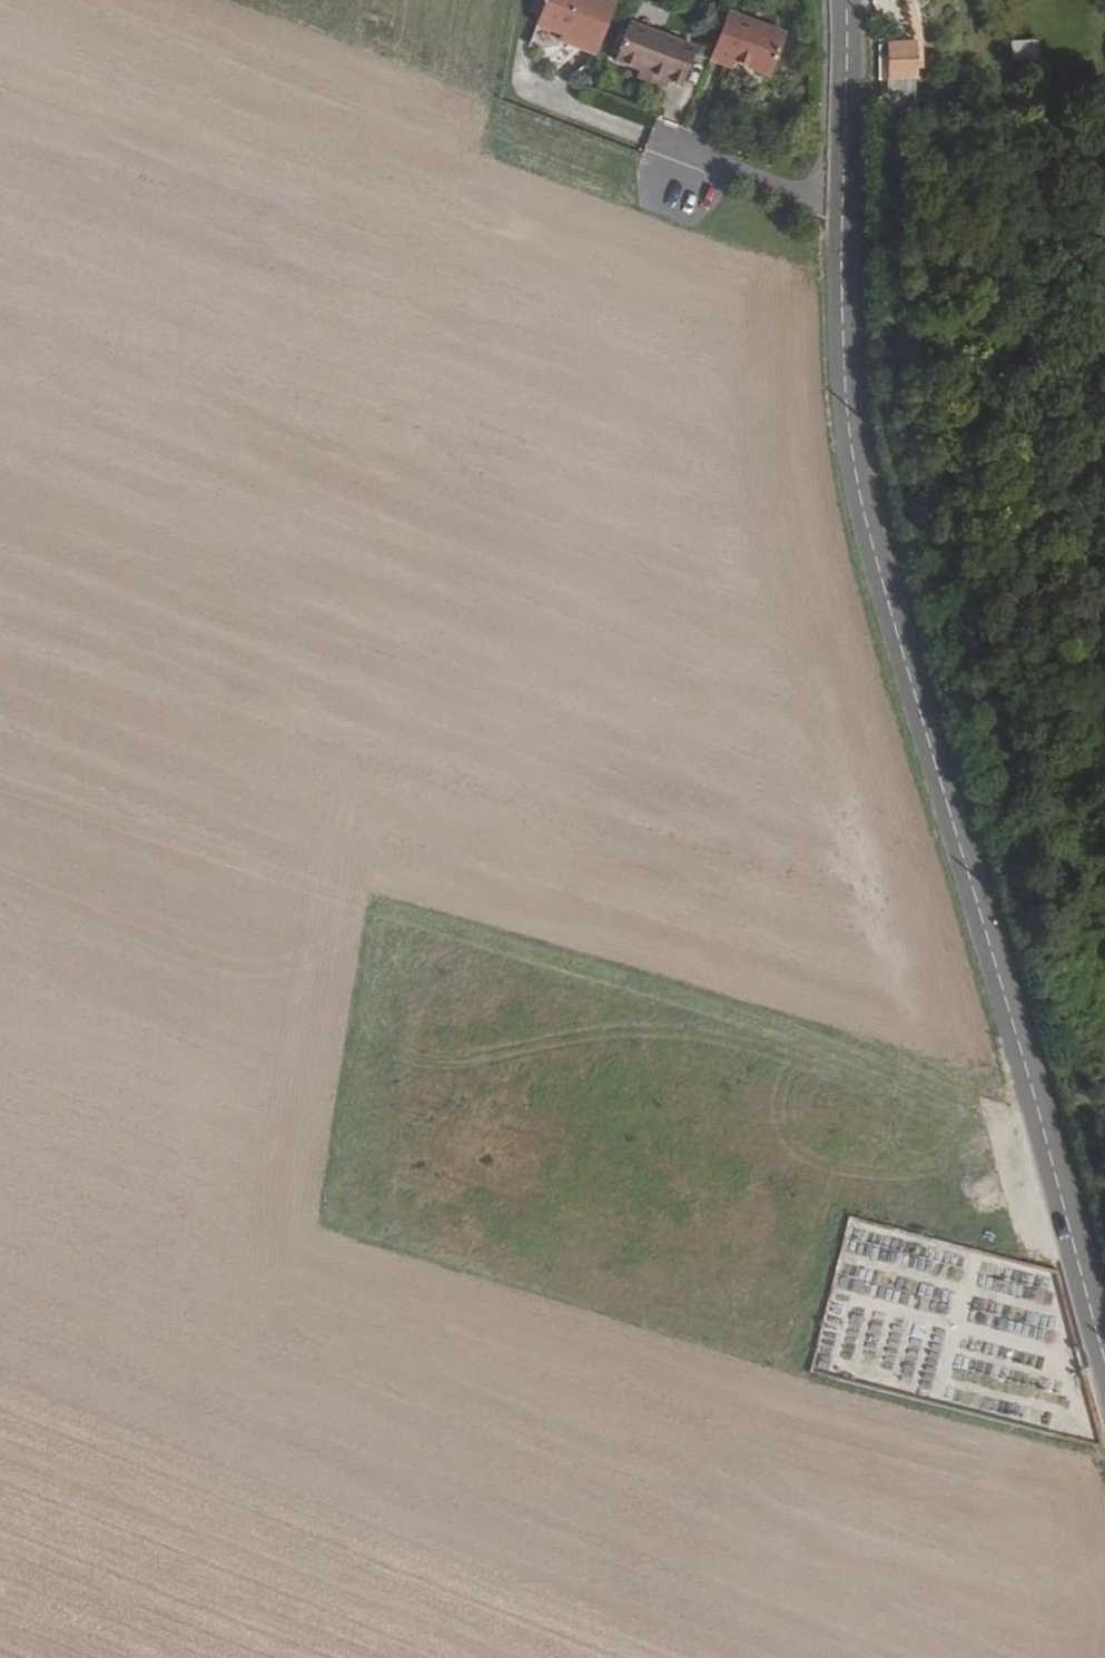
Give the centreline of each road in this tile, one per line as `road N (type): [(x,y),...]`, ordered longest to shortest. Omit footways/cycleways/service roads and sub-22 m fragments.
road 1 (tertiary): [(845,197),(843,334),(865,518),(1104,1357)]
road 2 (tertiary): [(845,0),(845,197)]
road 3 (residential): [(845,197),(800,195),(661,138)]

